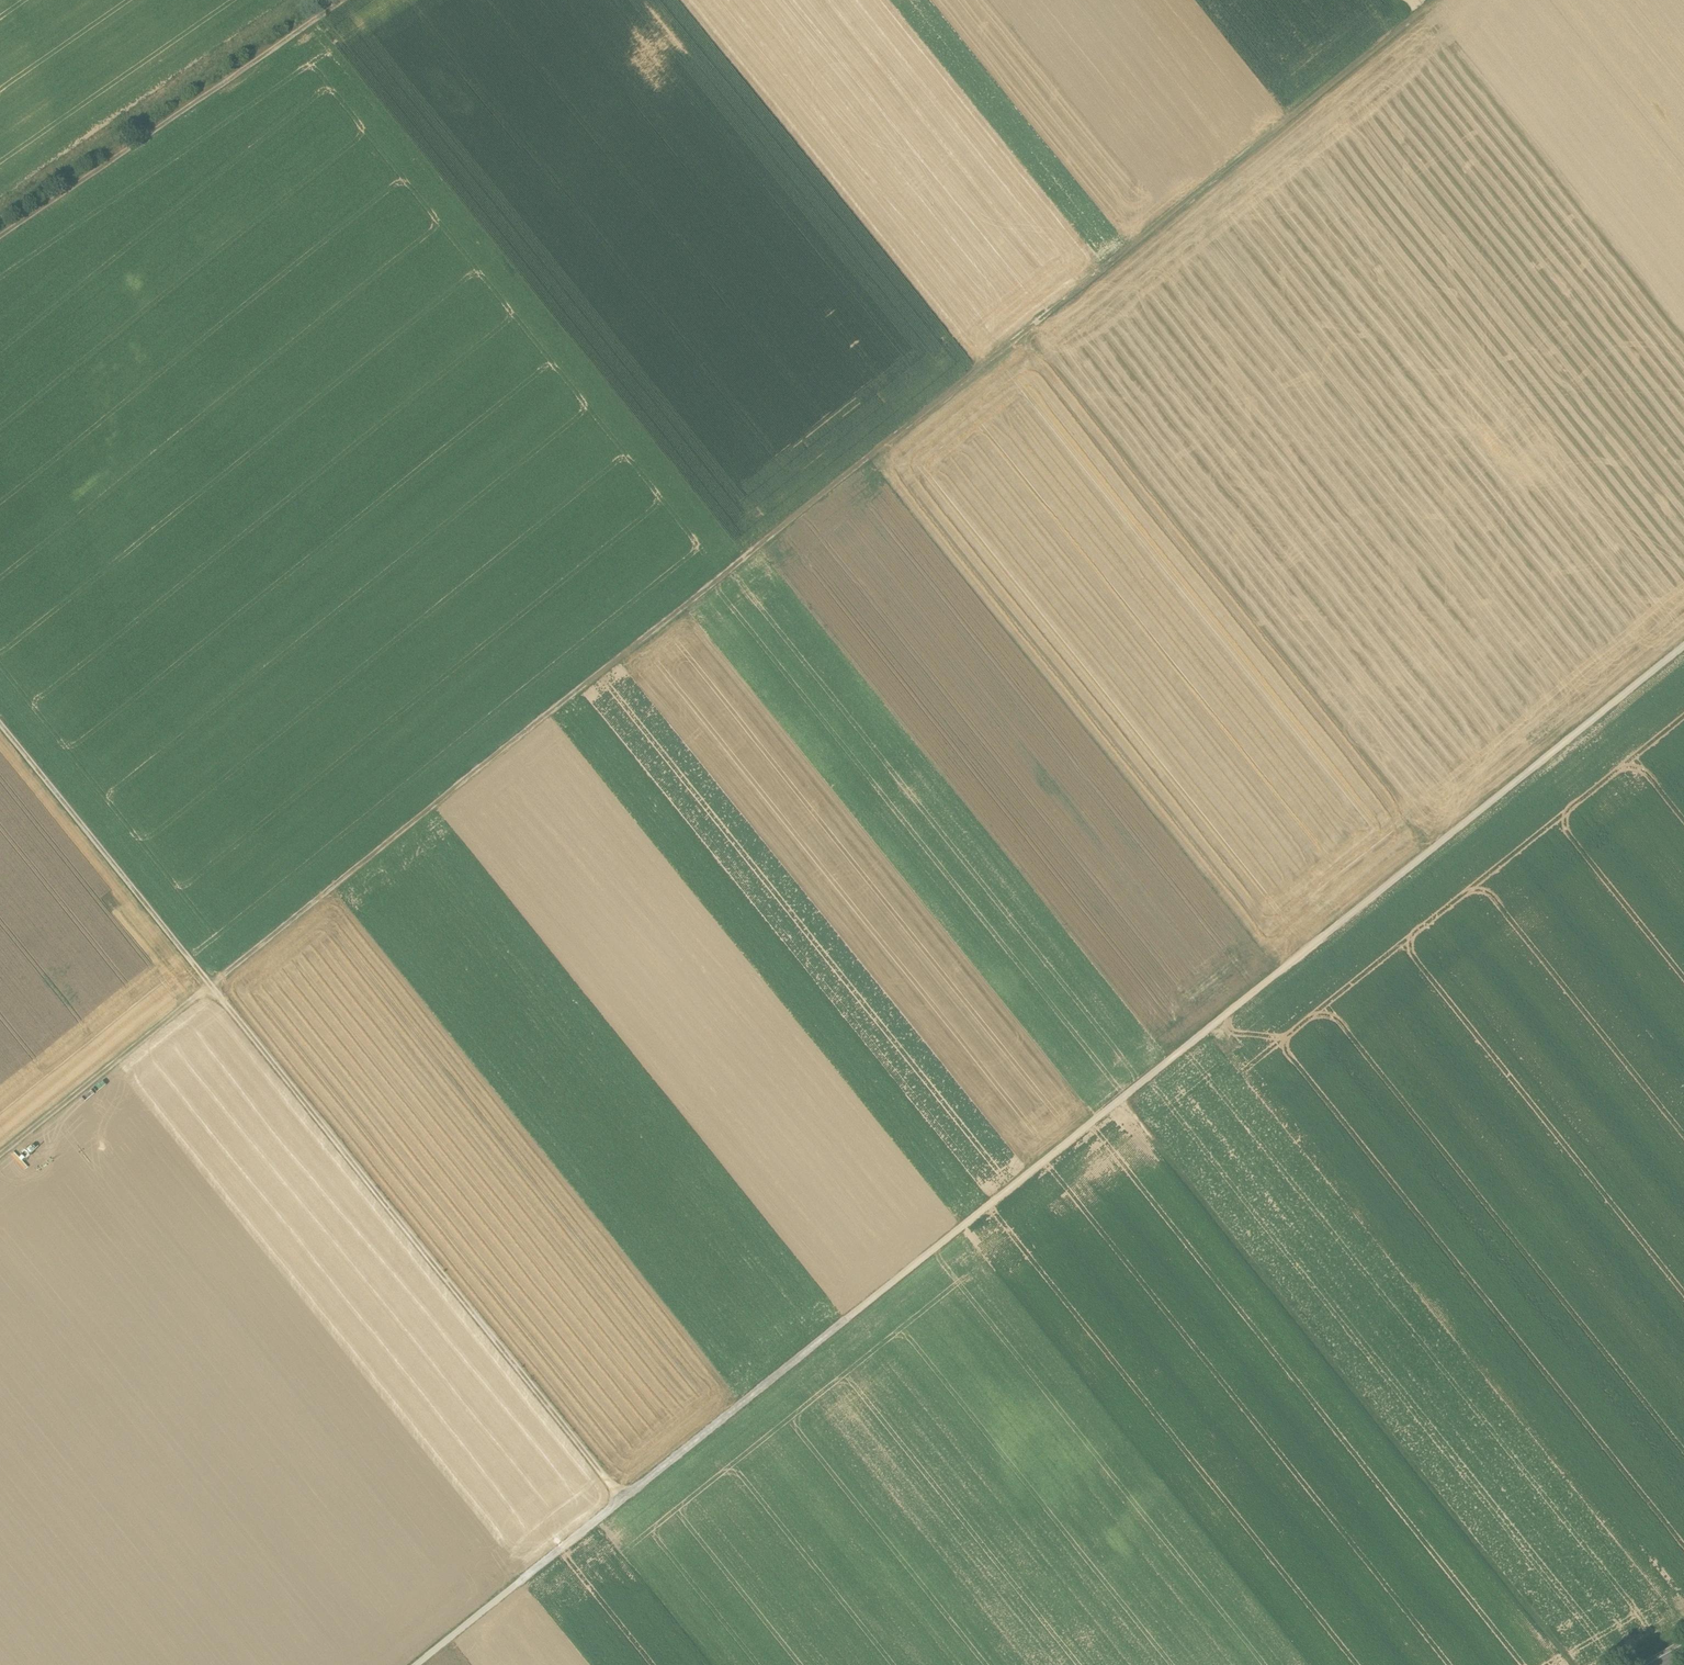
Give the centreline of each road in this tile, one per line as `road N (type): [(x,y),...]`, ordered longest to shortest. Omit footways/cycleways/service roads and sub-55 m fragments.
road 1 (track): [(1438,0),(0,1156)]
road 2 (track): [(1683,647),(417,1664)]
road 3 (track): [(621,1500),(0,725)]
road 4 (track): [(1120,1100),(1572,1664)]
road 5 (track): [(0,238),(343,0)]

